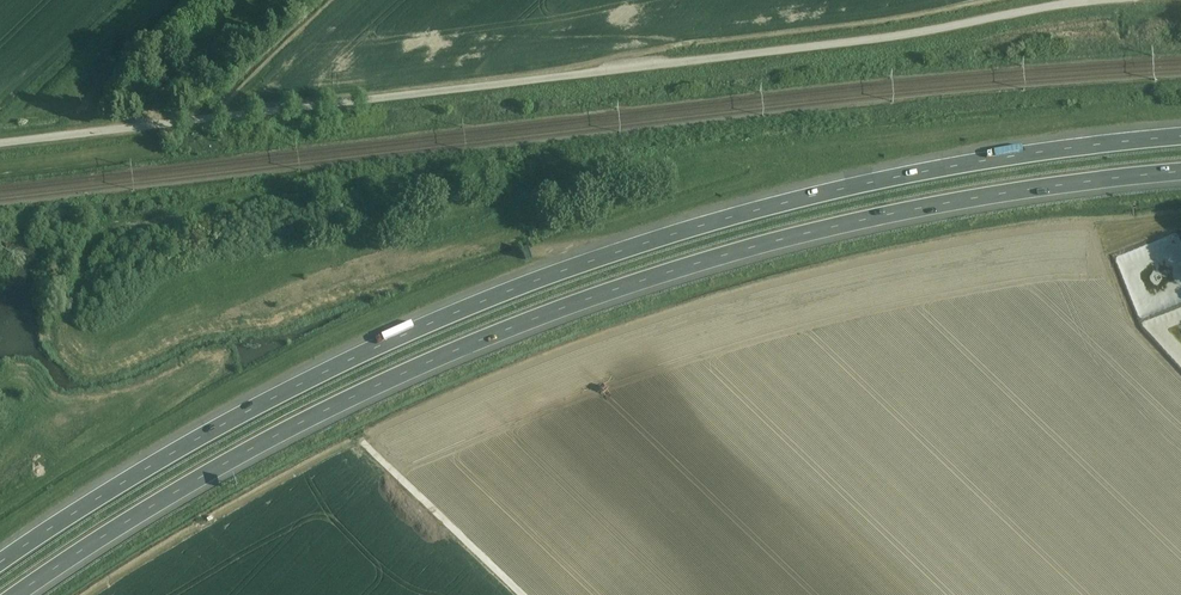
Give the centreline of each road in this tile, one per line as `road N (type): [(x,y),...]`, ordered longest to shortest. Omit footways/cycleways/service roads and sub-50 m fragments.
road 1 (motorway): [(1180,137),(883,180),(727,218),(499,294),(266,401),(0,563)]
road 2 (motorway): [(17,594),(276,435),(441,356),(615,289),(887,215),(1180,171)]
road 3 (unclassified): [(0,143),(873,39),(1098,0)]
road 4 (track): [(522,594),(361,441)]

